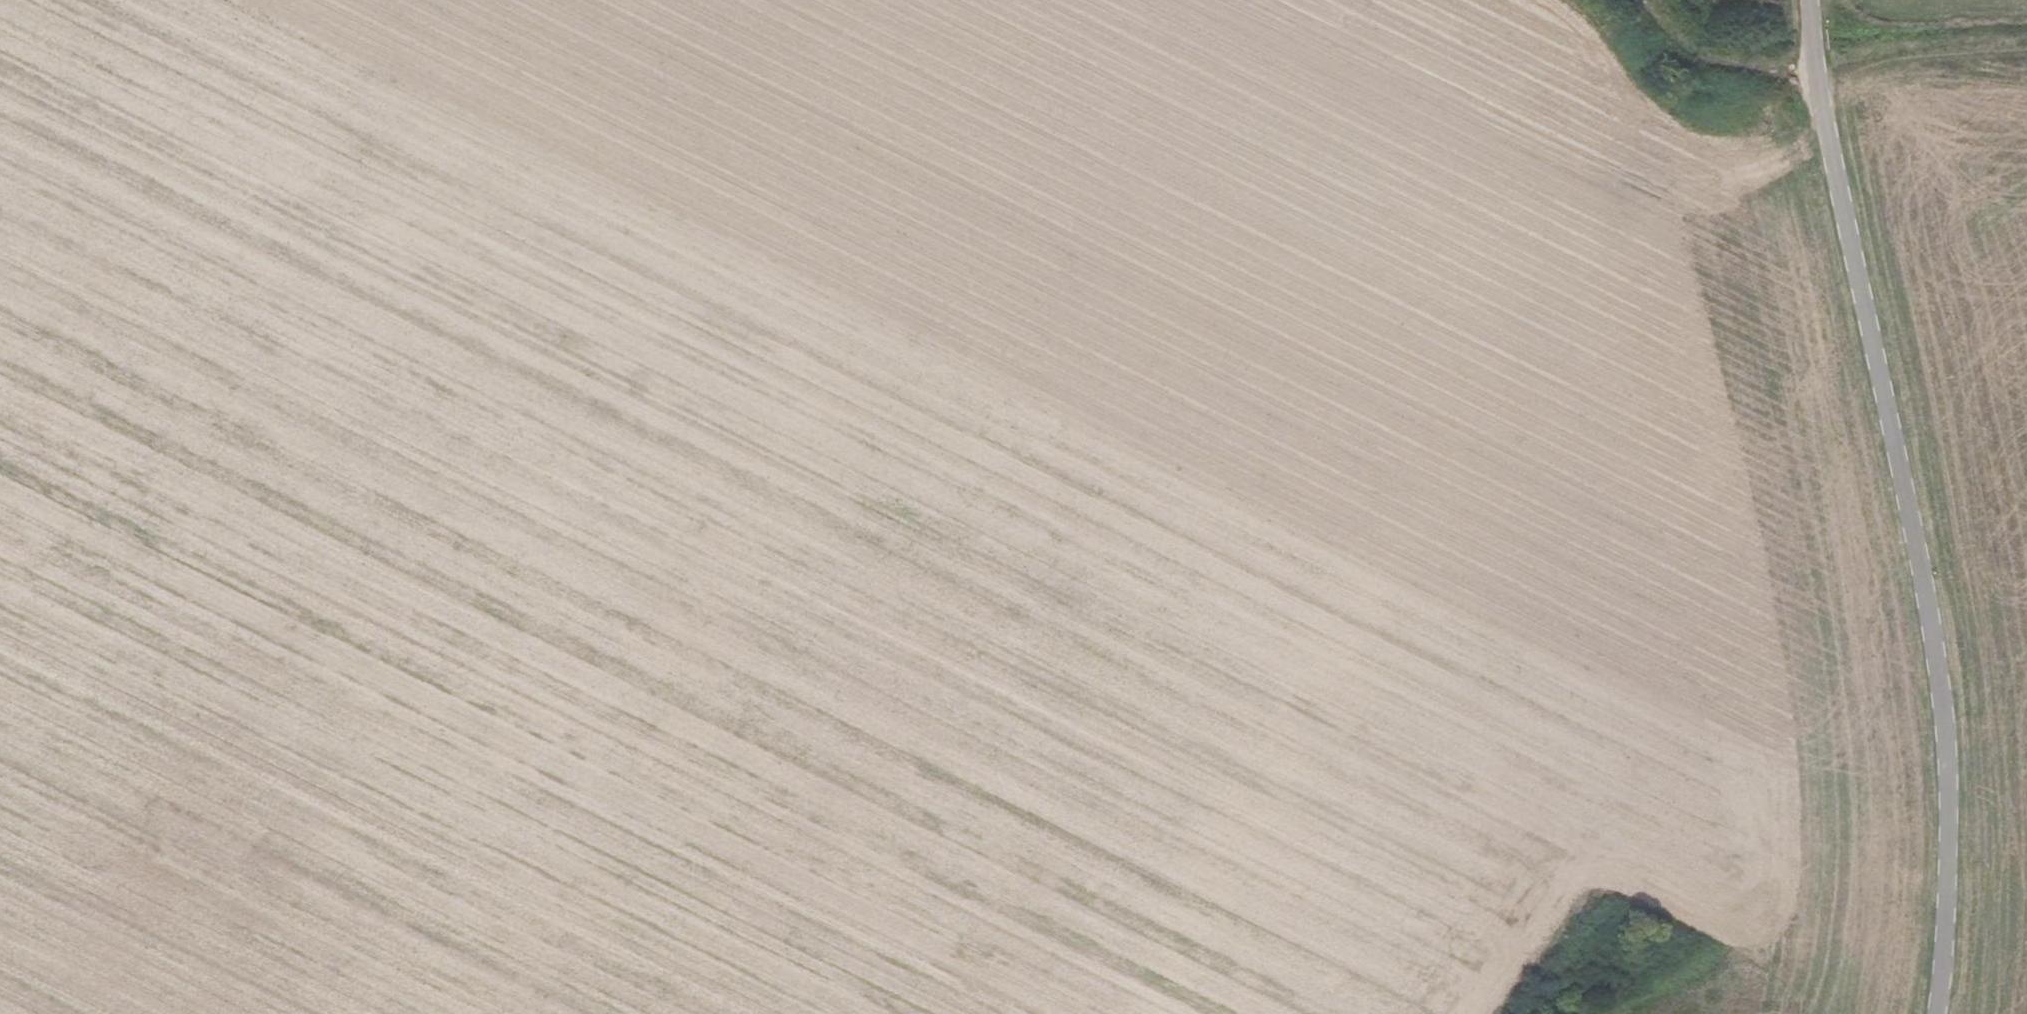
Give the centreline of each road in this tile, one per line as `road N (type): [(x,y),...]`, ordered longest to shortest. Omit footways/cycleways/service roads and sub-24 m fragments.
road 1 (unclassified): [(1813,0),(1818,76),(1944,688),(1951,758),(1945,958),(1935,1013)]

